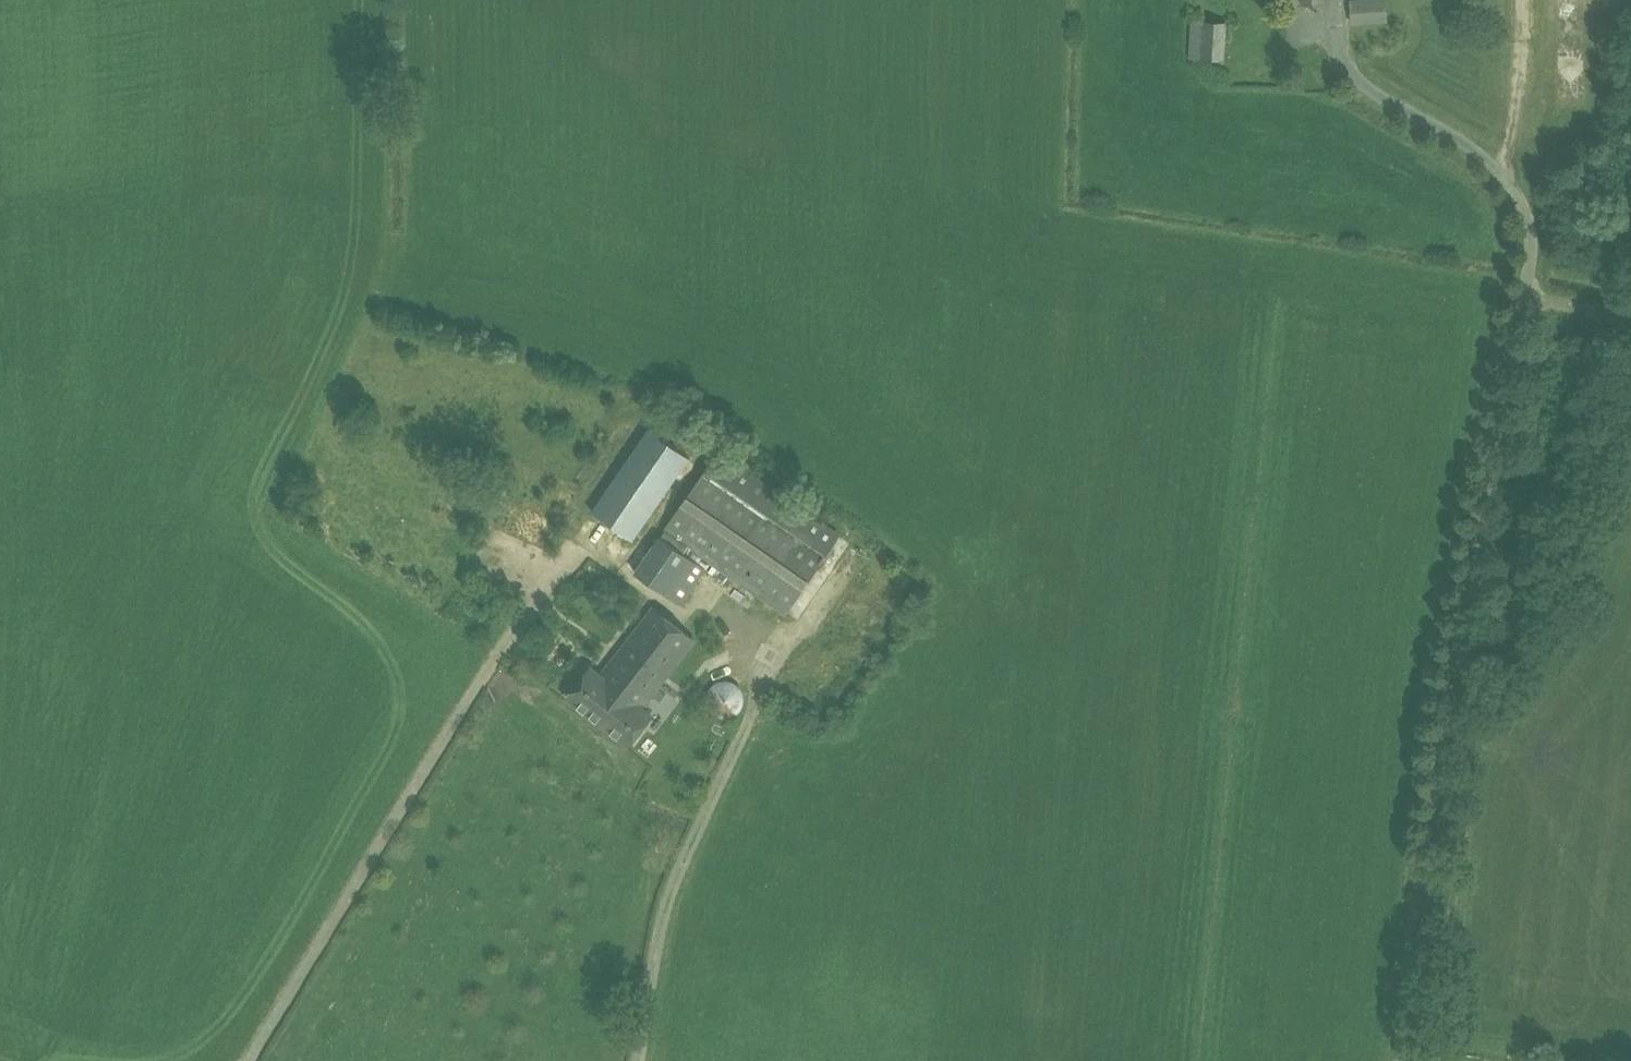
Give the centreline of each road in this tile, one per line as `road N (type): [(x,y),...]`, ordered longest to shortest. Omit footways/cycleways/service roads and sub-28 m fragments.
road 1 (unclassified): [(1413,1060),(1450,649),(1534,248),(1512,187),(1357,79),(1342,53),(1343,33)]
road 2 (track): [(250,1060),(500,649)]

